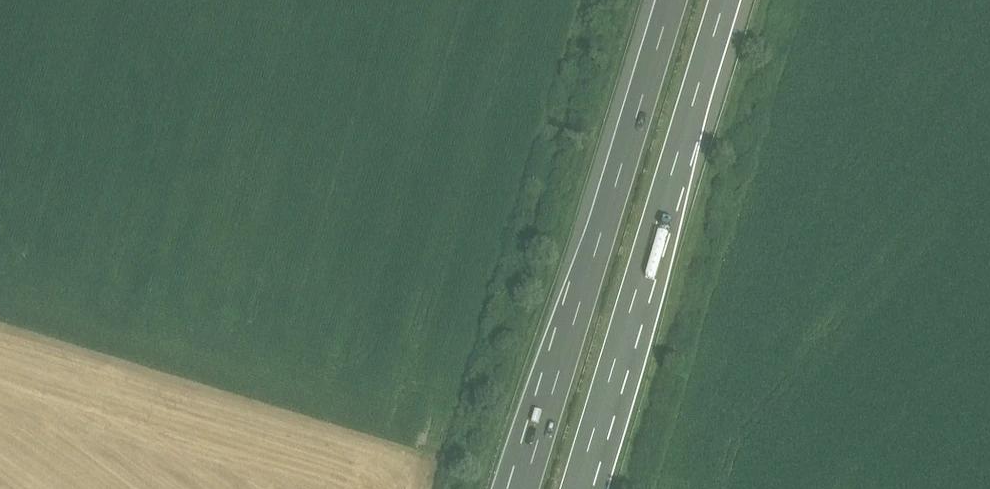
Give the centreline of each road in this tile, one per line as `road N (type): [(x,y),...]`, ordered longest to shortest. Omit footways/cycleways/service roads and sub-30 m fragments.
road 1 (motorway): [(579,488),(729,0)]
road 2 (motorway): [(675,0),(526,488)]

